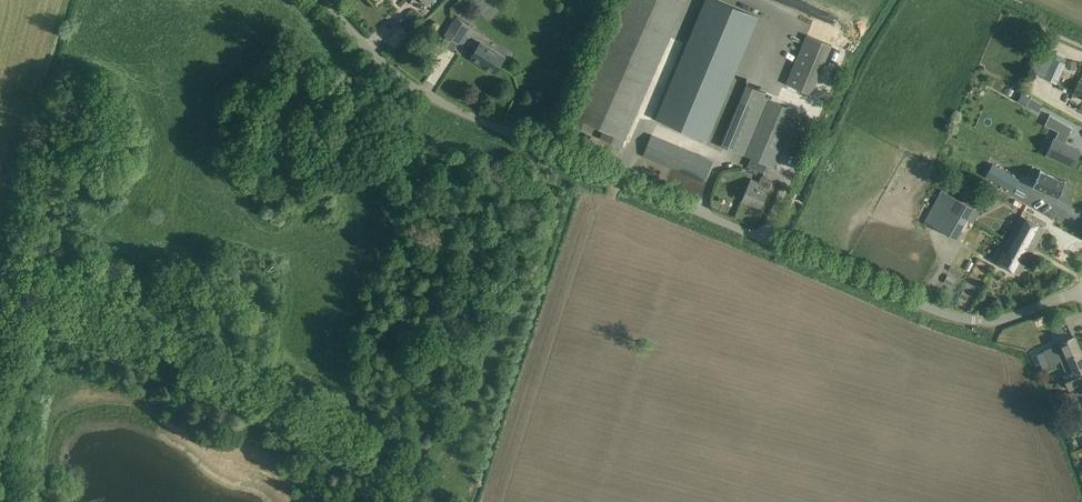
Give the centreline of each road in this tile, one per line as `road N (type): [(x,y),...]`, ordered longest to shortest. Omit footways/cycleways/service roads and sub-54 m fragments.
road 1 (unclassified): [(1081,290),(989,320),(920,304),(446,105),(385,64),(325,0)]

